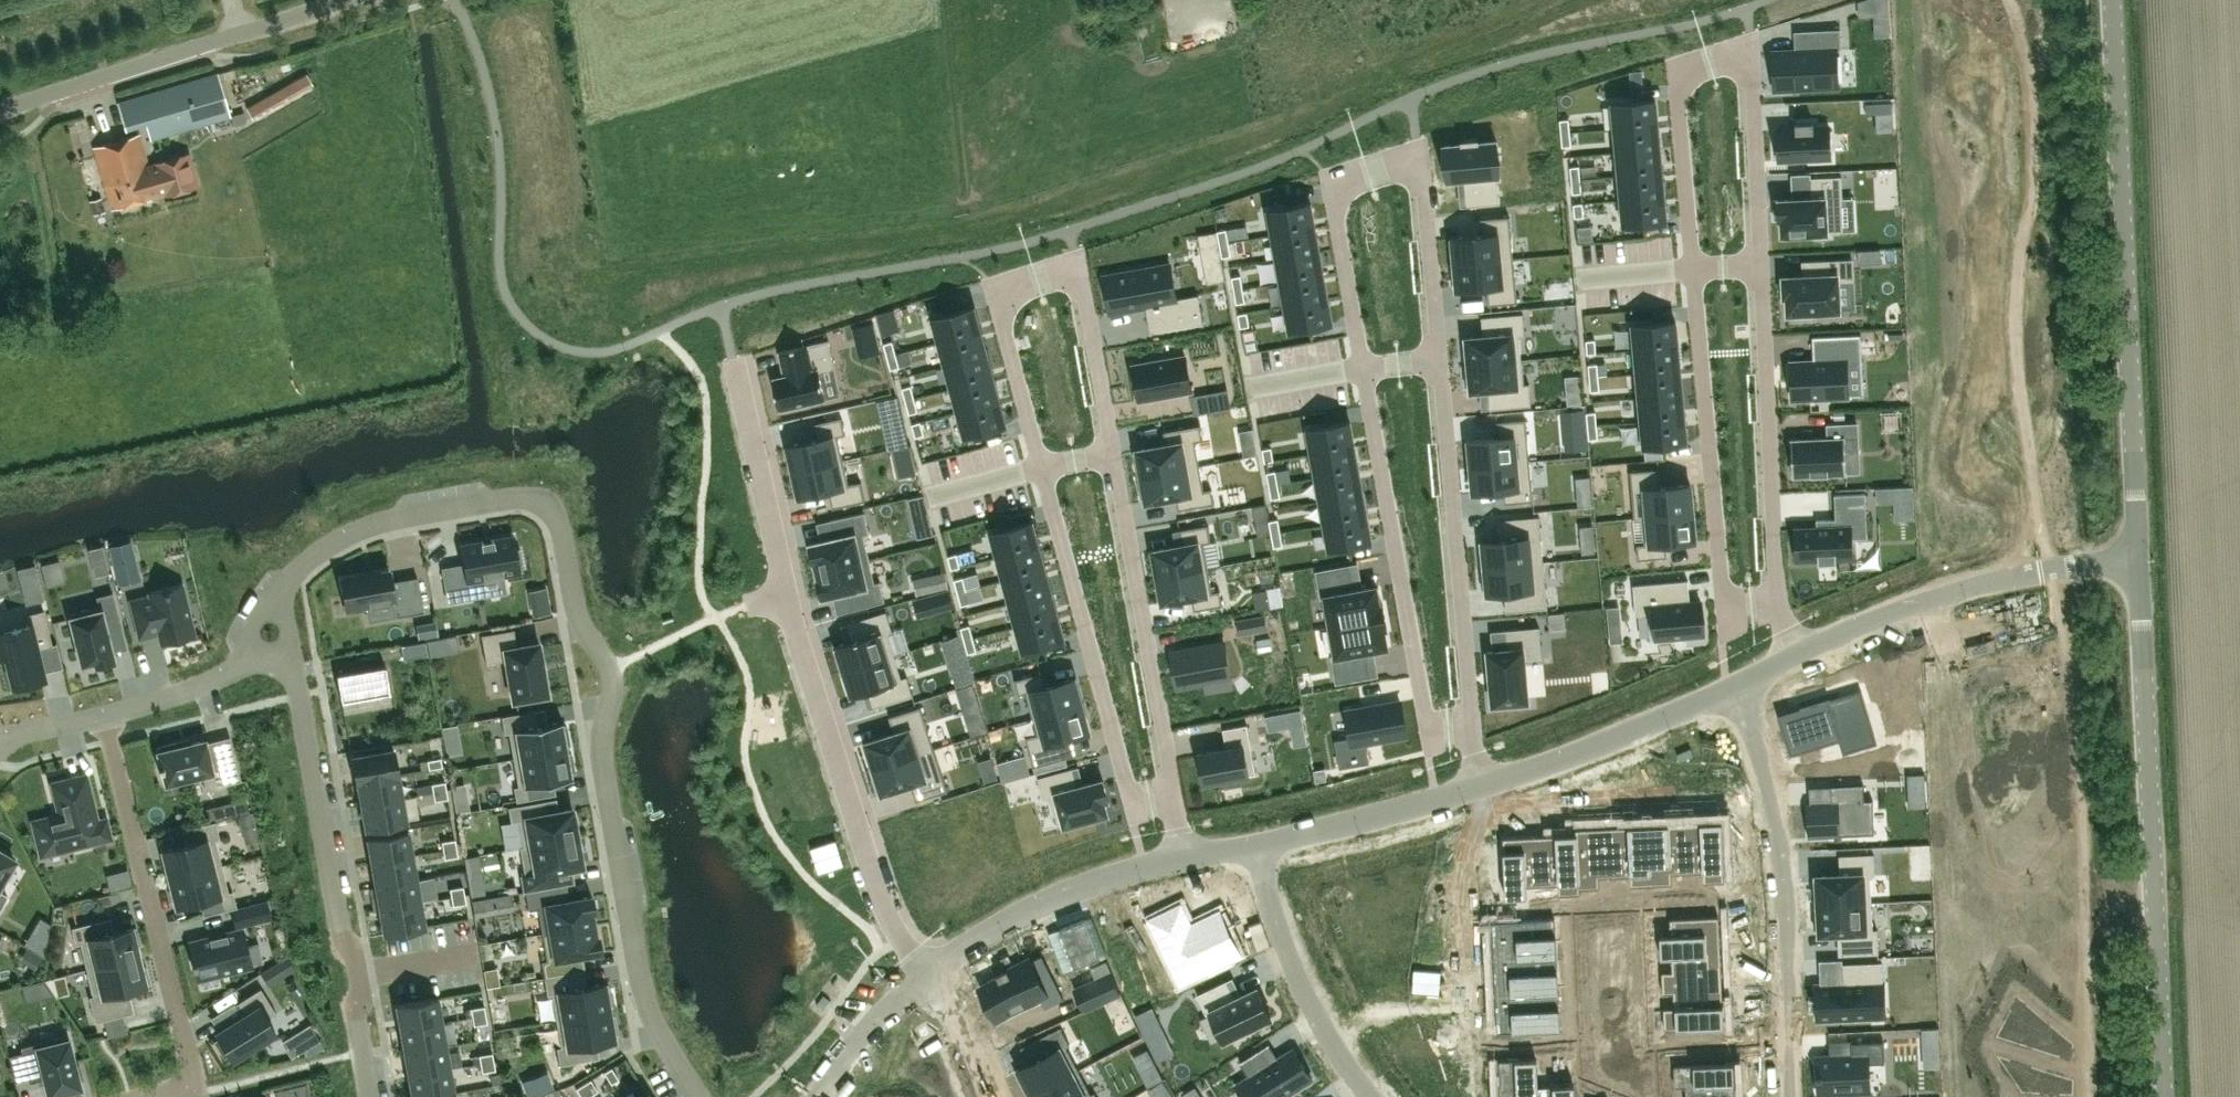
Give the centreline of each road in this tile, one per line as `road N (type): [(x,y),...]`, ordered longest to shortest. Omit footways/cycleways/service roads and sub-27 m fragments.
road 1 (residential): [(281,587),(308,560),(395,517),(515,498),(547,503),(563,534),(577,614),(612,683),(600,751),(642,989),(699,1096)]
road 2 (residential): [(734,357),(793,620),(882,899),(927,973)]
road 3 (unclassified): [(2139,561),(2113,0)]
road 4 (unclassified): [(2164,1096),(2139,561)]
road 5 (residential): [(1759,262),(1754,90),(1741,60),(1723,57),(1687,70),(1677,86),(1693,267)]
road 6 (residential): [(1364,370),(1337,193),(1347,180),(1395,167),(1416,171),(1422,183),(1440,357)]
road 7 (residential): [(294,669),(339,931),(359,974),(356,1020),(369,1096)]
road 8 (residential): [(1041,467),(1005,309),(1021,288),(1060,275),(1074,278),(1084,298),(1111,452)]
road 9 (residential): [(1739,683),(1771,787),(1785,894),(1790,1096)]
road 10 (residential): [(165,1096),(185,1081),(189,1058),(104,714)]
road 11 (residential): [(1472,724),(1438,725),(1424,700),(1364,370)]
road 12 (residential): [(1693,267),(1722,597),(1737,611),(1782,603)]
road 13 (residential): [(1172,792),(1140,800),(1129,790),(1041,467)]
road 14 (residential): [(1440,357),(1472,724)]
road 15 (residential): [(0,110),(342,0)]
road 16 (residential): [(1111,452),(1172,792)]
road 17 (residential): [(1782,603),(1759,262)]
road 18 (residential): [(927,973),(1026,911),(1185,857)]
road 19 (residential): [(1257,844),(1281,940),(1327,1039),(1370,1096)]
road 20 (residential): [(1484,785),(1739,683)]
road 21 (residential): [(1801,653),(1887,615),(2041,572)]
road 22 (residential): [(1257,844),(1484,785)]
road 23 (residential): [(819,1096),(876,1020),(927,973)]
road 24 (residential): [(104,714),(174,695),(235,666)]
road 25 (residential): [(927,973),(990,1096)]

